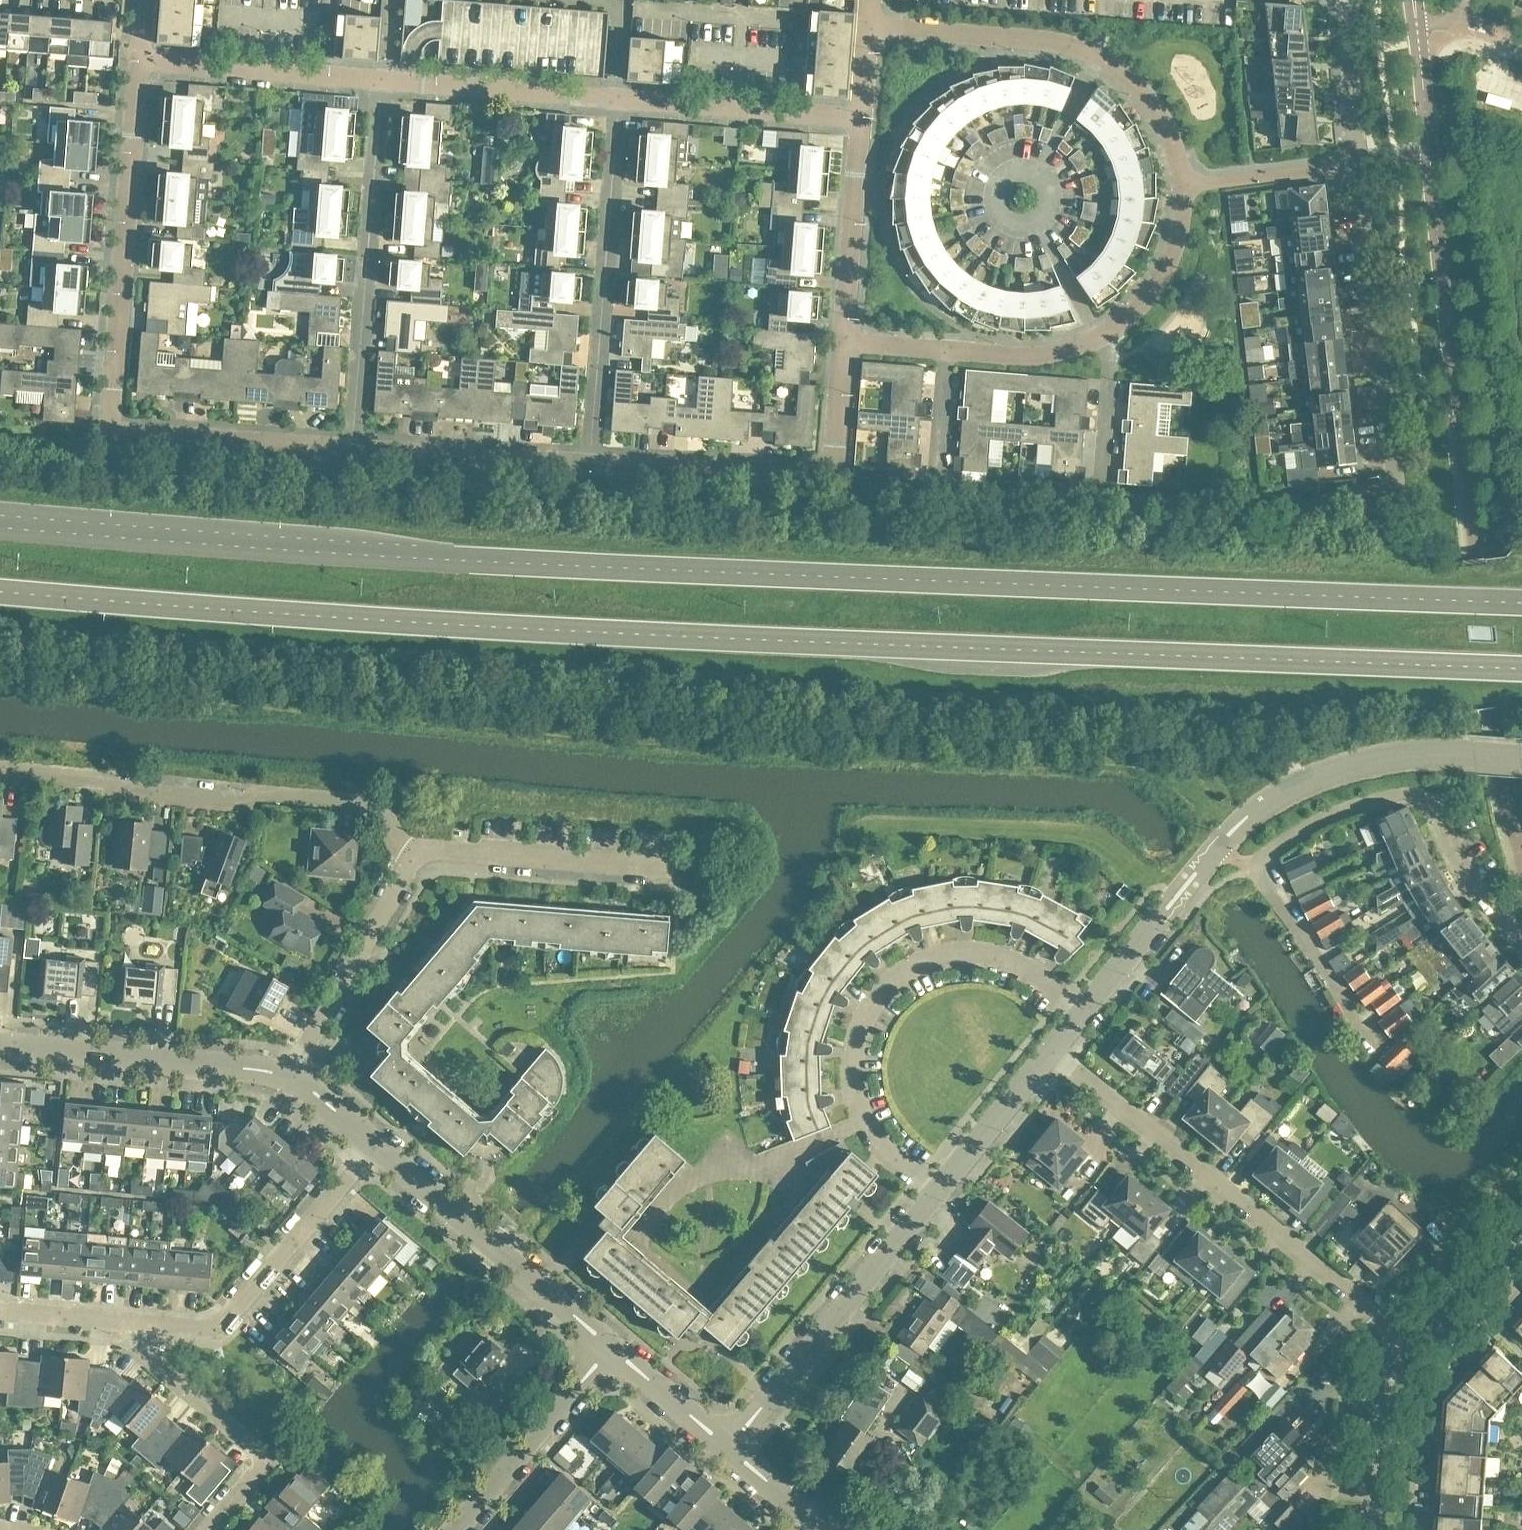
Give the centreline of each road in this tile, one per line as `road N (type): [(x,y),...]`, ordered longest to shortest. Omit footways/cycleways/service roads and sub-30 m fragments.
road 1 (primary): [(1521,604),(851,577),(0,524)]
road 2 (primary): [(0,590),(533,628),(1521,667)]
road 3 (residential): [(352,448),(114,428),(141,62)]
road 4 (tertiary): [(1082,1006),(1241,819),(1281,791),(1364,761),(1425,753),(1518,757)]
road 5 (residential): [(936,1189),(884,1148),(851,1084),(856,1026),(877,991),(921,959),(974,950),(1027,967),(1082,1006)]
road 6 (residential): [(1406,1344),(1050,1047)]
road 7 (residential): [(0,769),(239,799),(267,792),(368,804),(415,857)]
road 8 (residential): [(1185,185),(1159,112),(1098,57),(1041,40),(867,24)]
road 9 (residential): [(352,448),(382,83)]
road 10 (residential): [(590,463),(616,101)]
road 11 (residential): [(1398,497),(1355,164)]
road 12 (tertiary): [(729,1447),(936,1189)]
road 13 (tertiary): [(614,1349),(370,1139)]
road 14 (residential): [(147,1321),(223,1327),(370,1139)]
road 15 (tertiary): [(293,1074),(0,1044)]
road 16 (residential): [(209,1529),(252,1477),(254,1451),(144,1346),(147,1321)]
road 17 (residential): [(415,857),(439,848),(671,867)]
road 18 (residential): [(293,1074),(415,857)]
road 19 (residential): [(860,120),(616,101)]
road 20 (residential): [(382,83),(141,62)]
road 21 (residential): [(830,470),(590,463)]
road 22 (residential): [(457,1529),(614,1349)]
road 23 (residential): [(590,463),(352,448)]
road 24 (residential): [(616,101),(382,83)]
road 25 (residential): [(841,342),(860,120)]
road 26 (residential): [(1371,1529),(1384,1379),(1406,1344)]
road 27 (residential): [(1100,338),(1154,289),(1175,254),(1185,185)]
road 28 (tertiary): [(936,1189),(1050,1047)]
road 29 (residential): [(1185,185),(1355,164)]
road 30 (residential): [(1406,1344),(1521,1223)]
road 31 (residential): [(1355,164),(1346,0)]
road 32 (residential): [(1438,798),(1459,855),(1521,936)]
road 33 (residential): [(946,350),(1056,352),(1100,338)]
road 34 (tertiary): [(729,1447),(614,1349)]
road 35 (residential): [(147,1321),(0,1308)]
road 36 (residential): [(1100,479),(1110,362),(1100,338)]
road 37 (residential): [(830,470),(841,342)]
road 38 (tertiary): [(824,1529),(729,1447)]
road 39 (residential): [(939,475),(946,350)]

